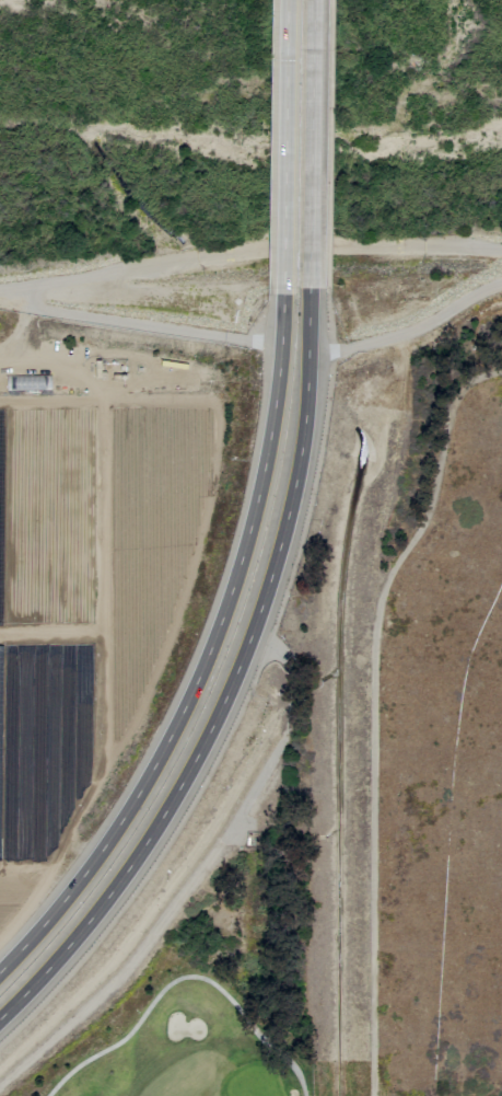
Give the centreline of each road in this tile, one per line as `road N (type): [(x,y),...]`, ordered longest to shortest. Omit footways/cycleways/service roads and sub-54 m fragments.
road 1 (secondary): [(0,1013),(87,922),(144,844),(225,697),(292,496),(305,417),(308,288)]
road 2 (secondary): [(281,288),(255,504),(194,685),(113,831),(0,970)]
road 3 (secondary): [(285,0),(281,288)]
road 4 (secondary): [(308,288),(312,0)]

